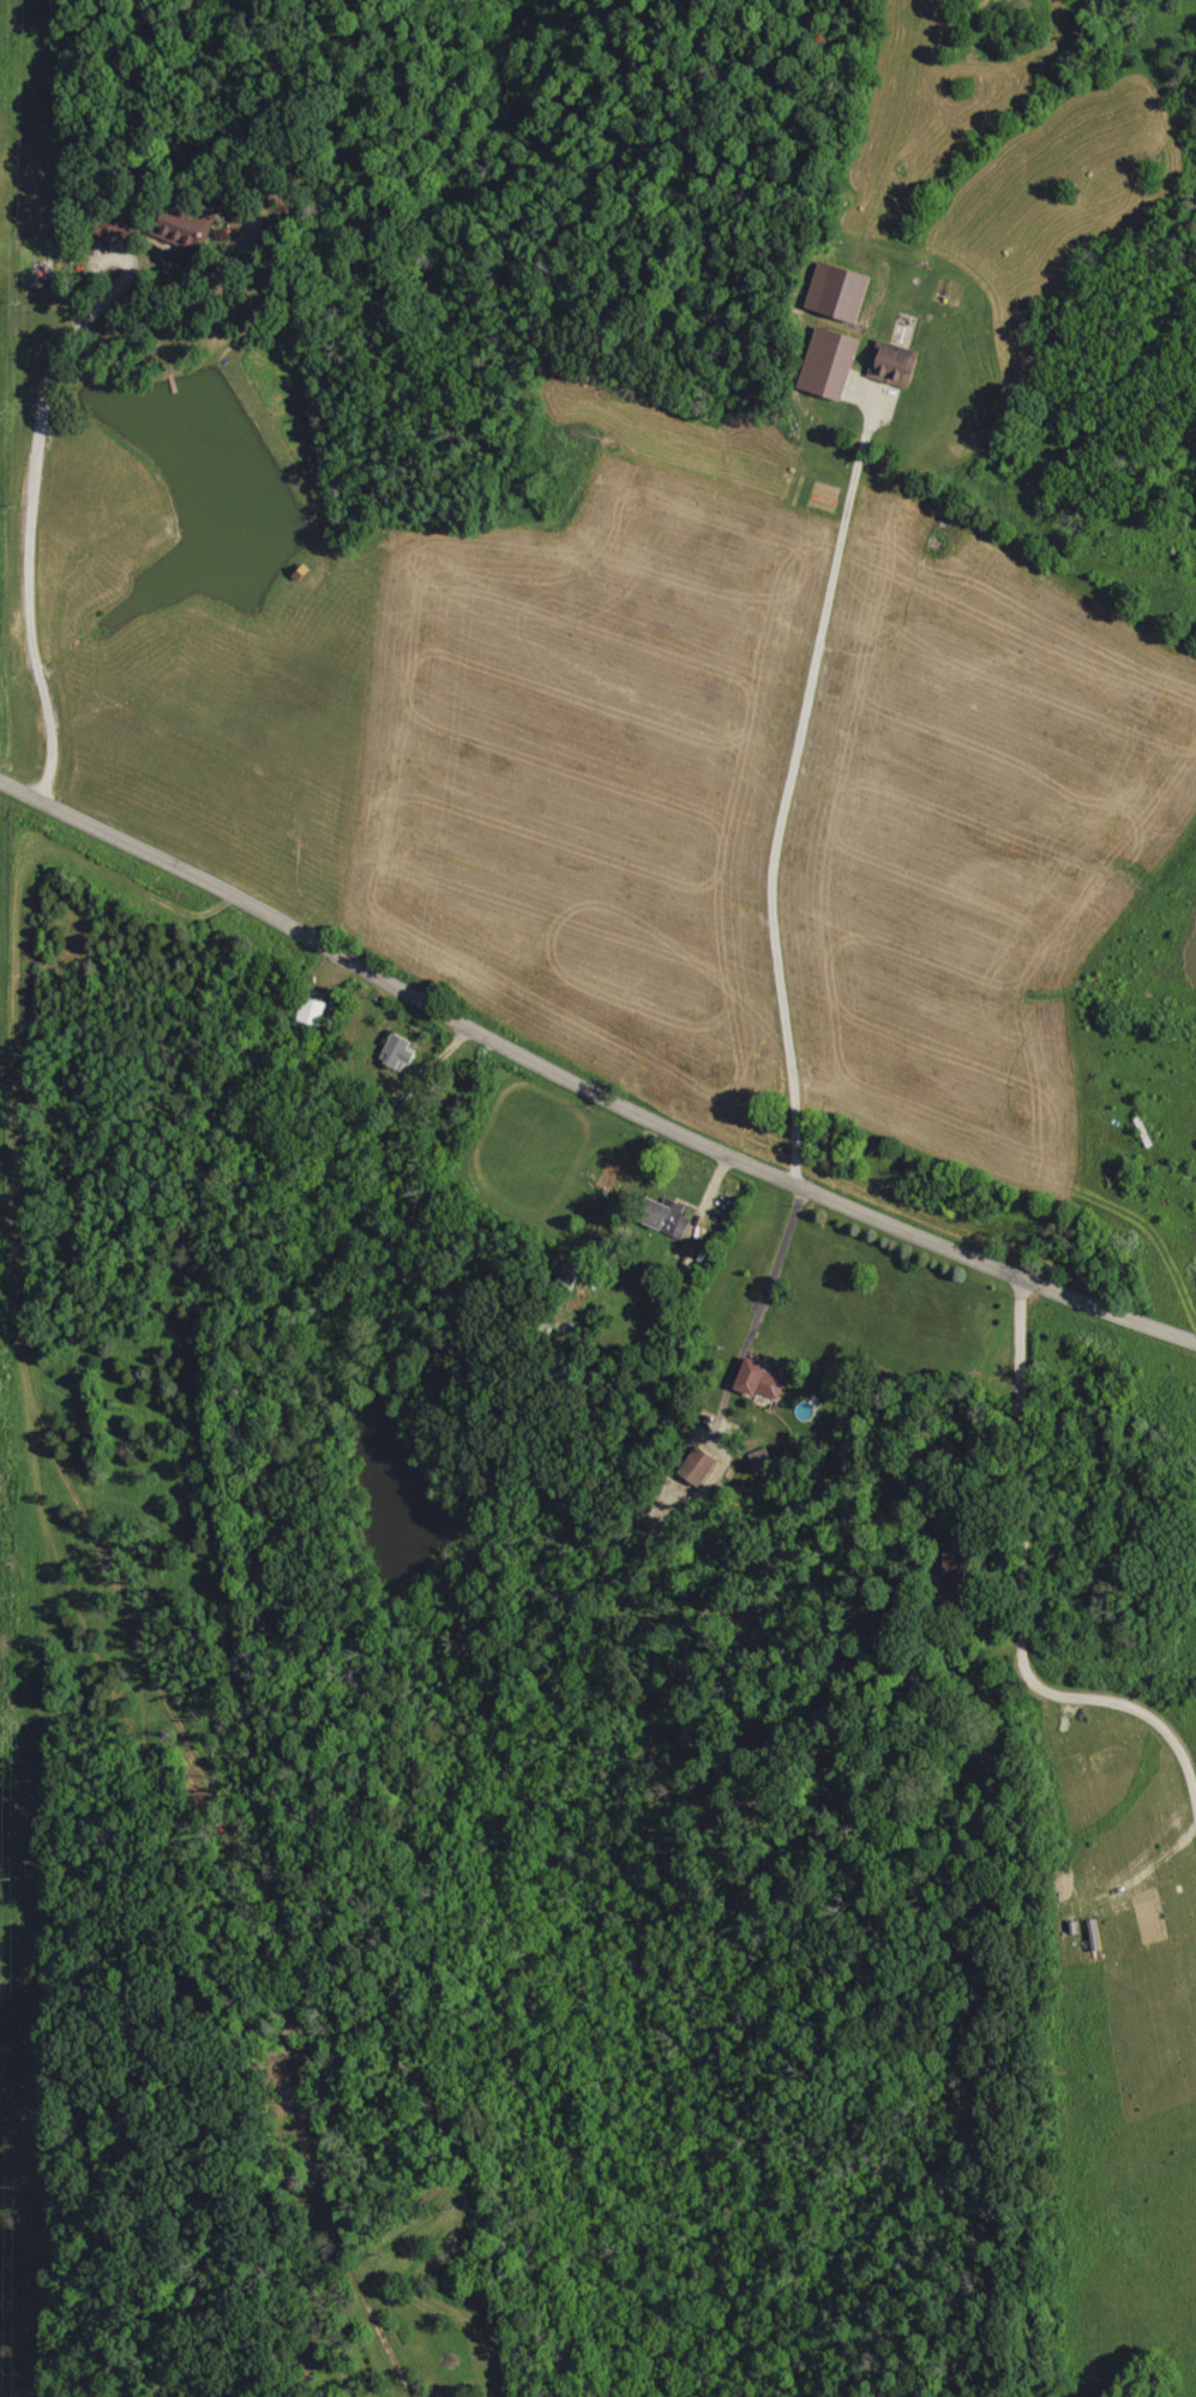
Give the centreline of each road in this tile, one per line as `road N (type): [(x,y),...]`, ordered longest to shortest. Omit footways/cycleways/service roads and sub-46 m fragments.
road 1 (residential): [(1195,1343),(885,1224),(697,1140),(401,975),(0,778)]
road 2 (residential): [(1195,1827),(1179,1754),(1138,1708),(1046,1696),(1026,1682),(1016,1660),(1018,1275)]

